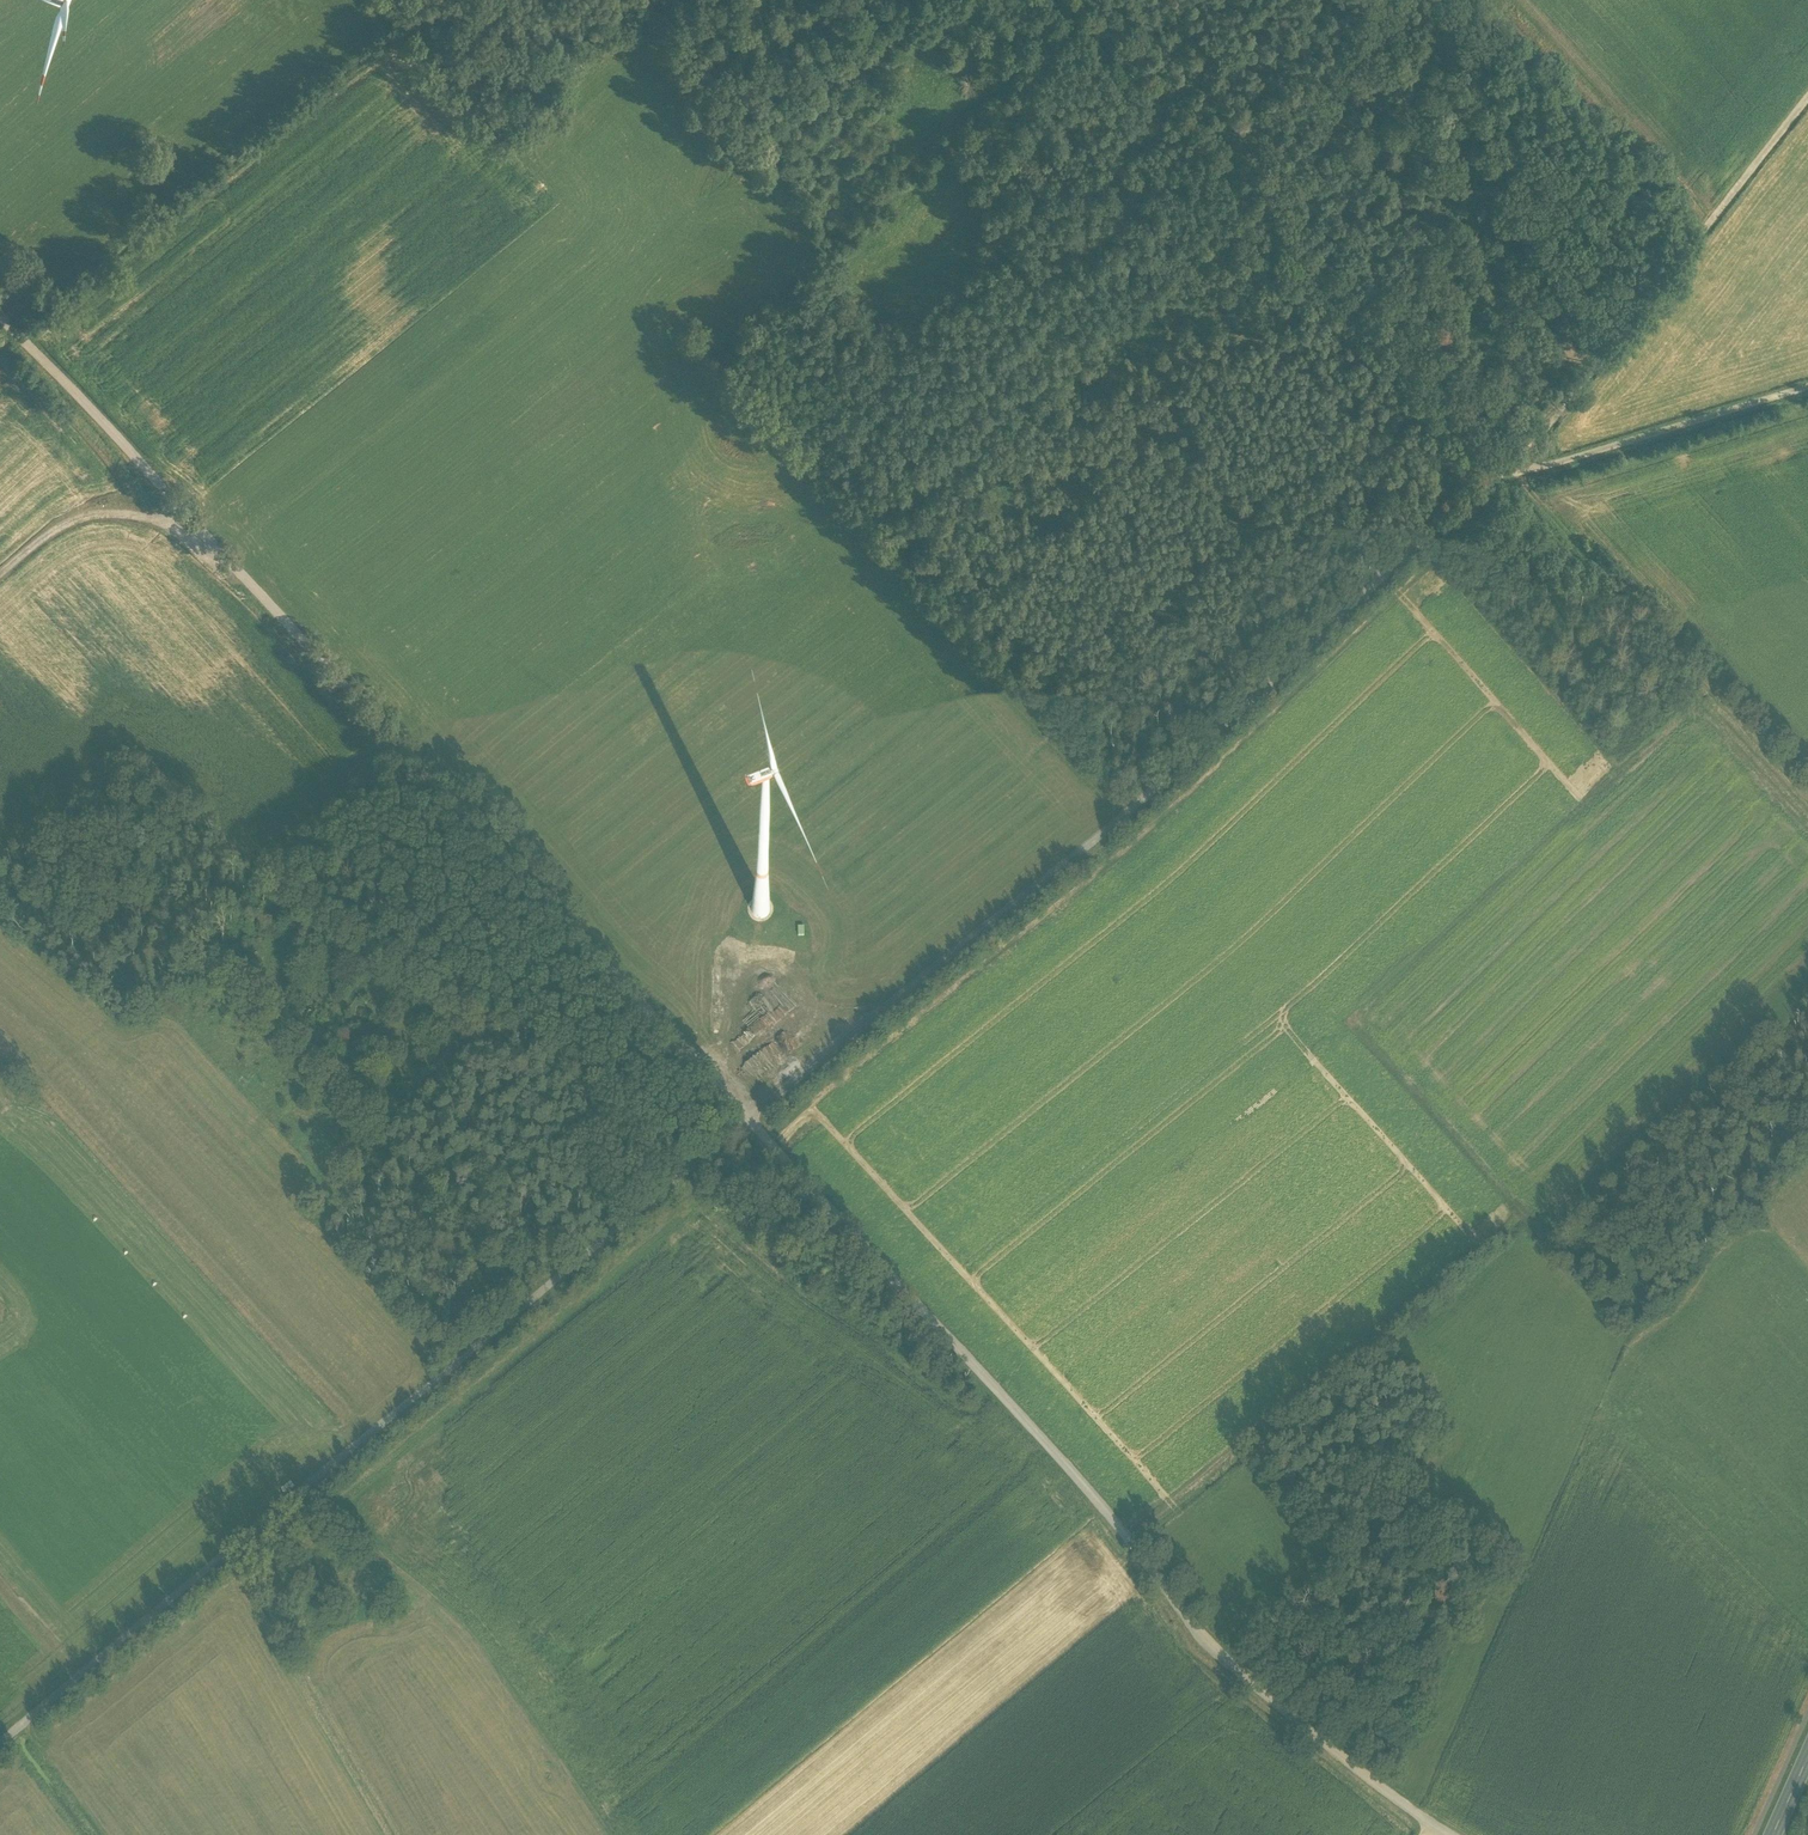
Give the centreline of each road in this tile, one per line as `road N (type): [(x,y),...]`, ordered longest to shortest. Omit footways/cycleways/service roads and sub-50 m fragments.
road 1 (track): [(757,1116),(0,286)]
road 2 (track): [(1072,0),(1506,465),(1807,771)]
road 3 (track): [(757,1116),(769,1144),(1070,1473),(1210,1647),(1447,1834)]
road 4 (track): [(1506,465),(1148,804),(757,1116)]
road 5 (track): [(757,1116),(0,1748)]
road 6 (track): [(1807,97),(1526,453),(1506,465)]
road 7 (track): [(615,1834),(473,1628),(301,1492)]
road 8 (track): [(1506,465),(1531,468),(1807,386)]

